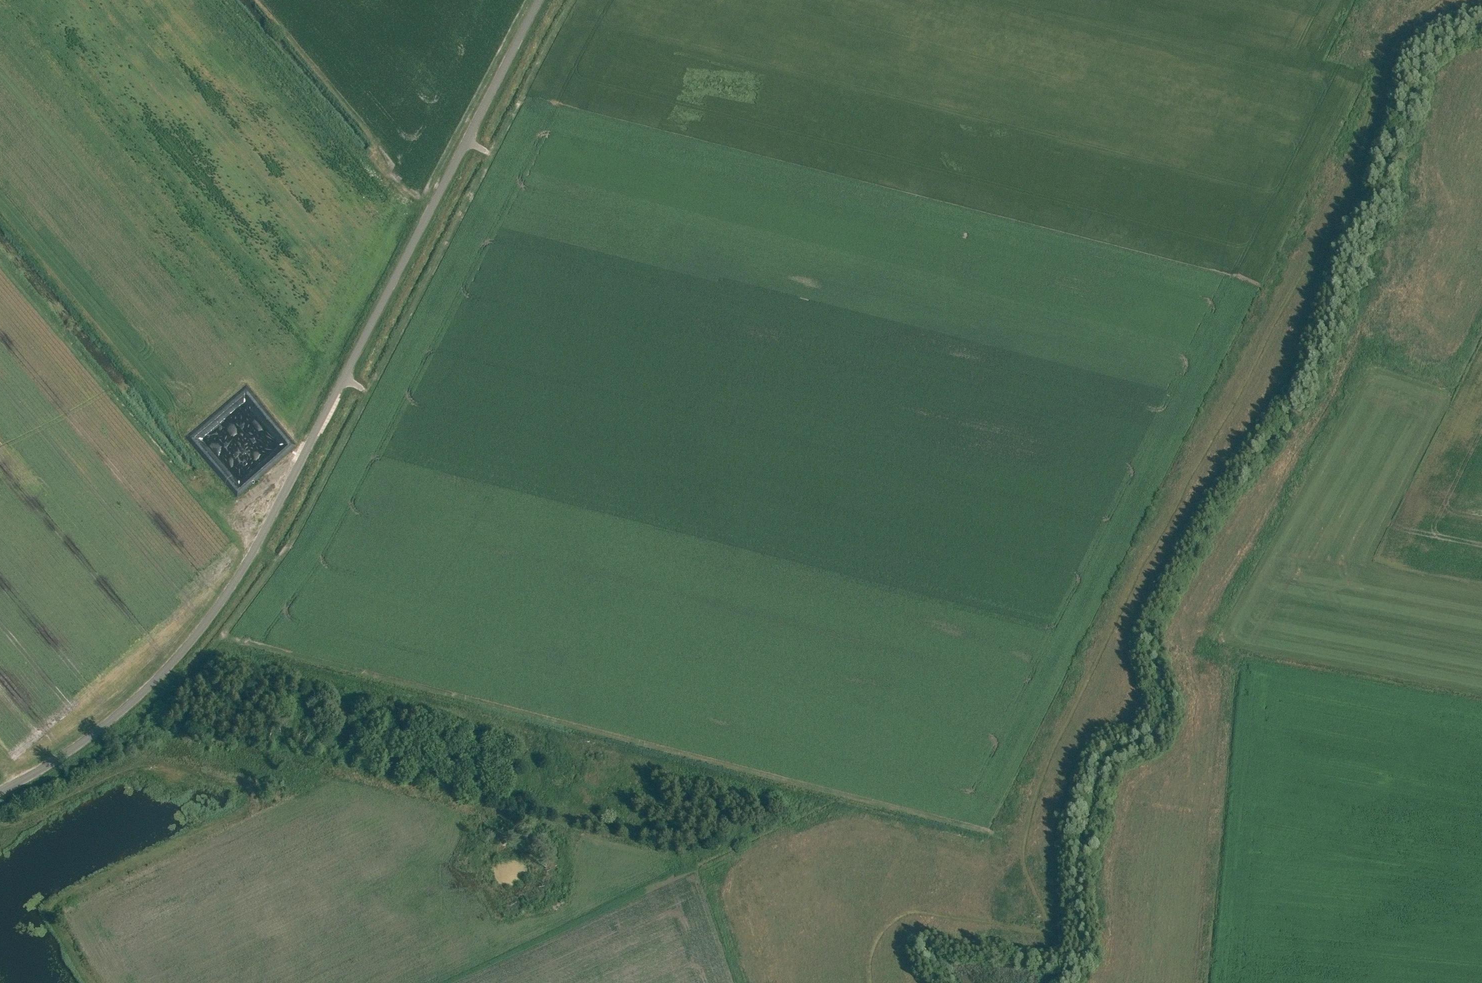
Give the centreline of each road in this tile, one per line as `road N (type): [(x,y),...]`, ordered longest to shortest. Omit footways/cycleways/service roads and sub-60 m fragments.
road 1 (unclassified): [(0,791),(65,753),(147,687),(223,599),(540,0)]

